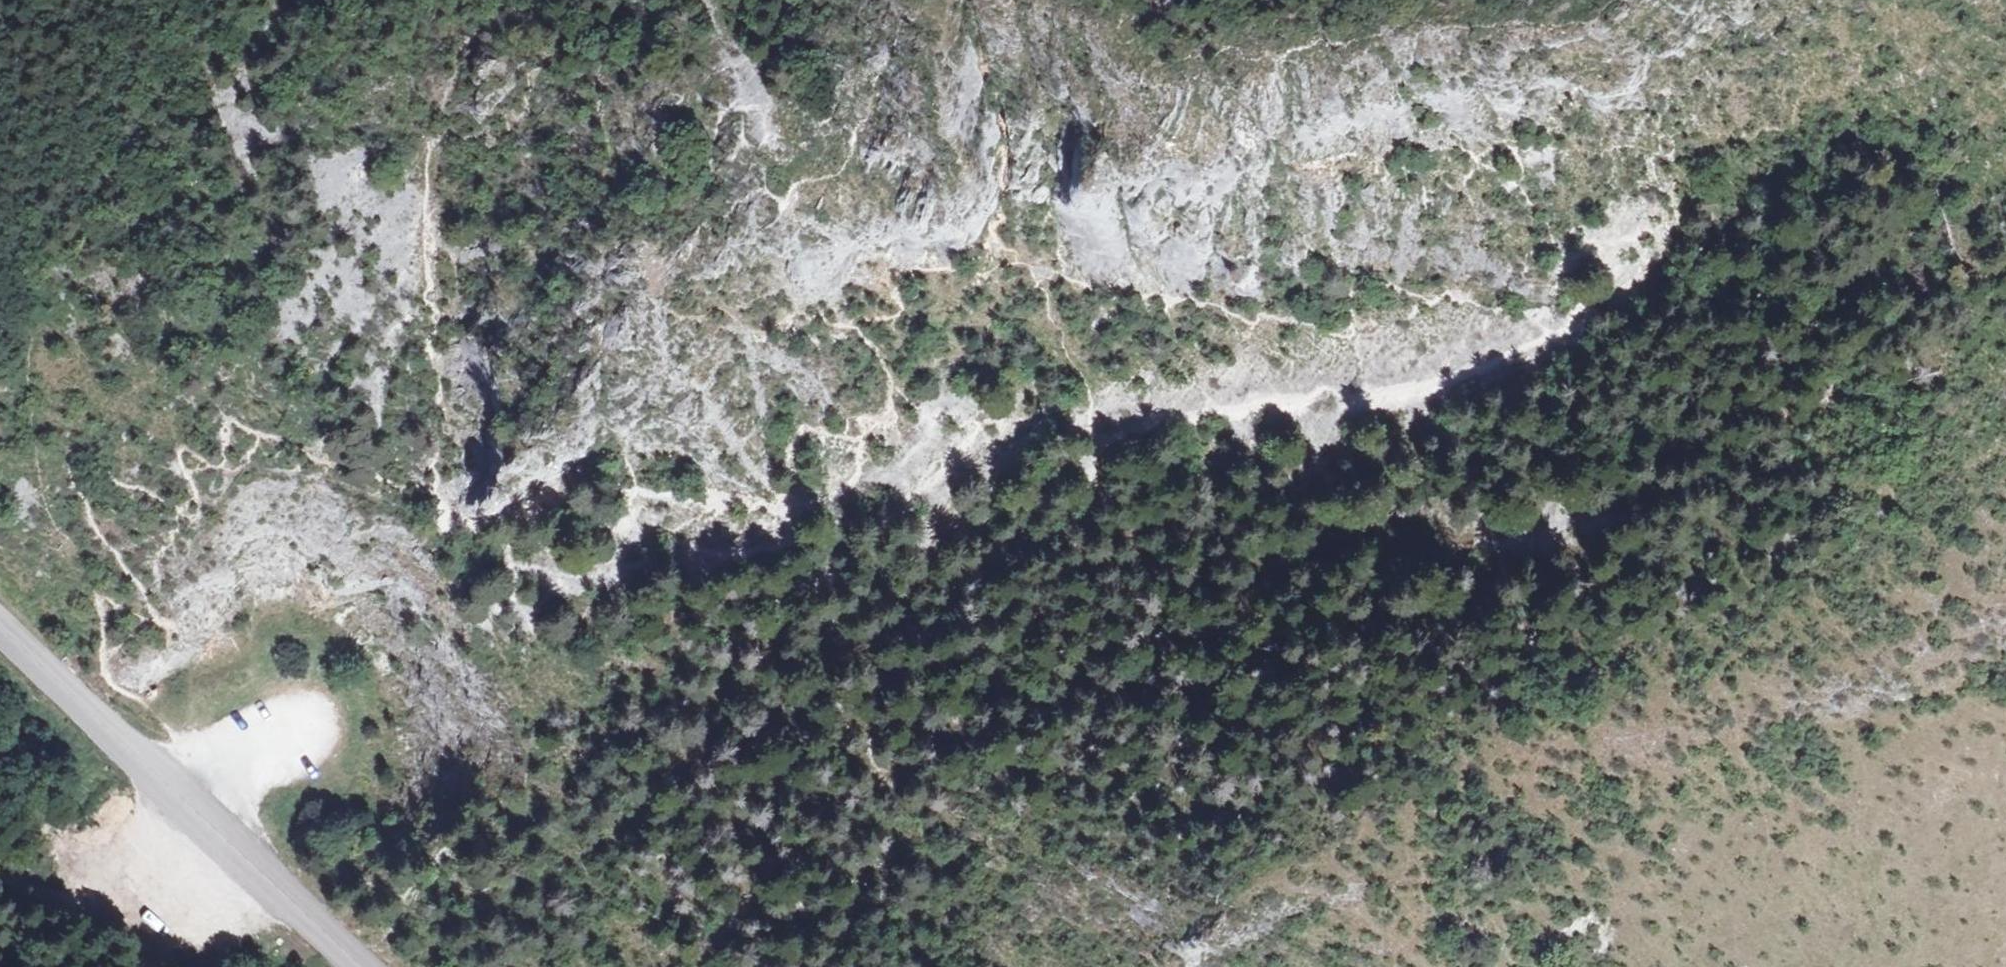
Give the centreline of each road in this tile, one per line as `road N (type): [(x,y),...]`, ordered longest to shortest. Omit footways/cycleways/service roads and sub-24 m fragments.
road 1 (tertiary): [(0,626),(364,966)]

